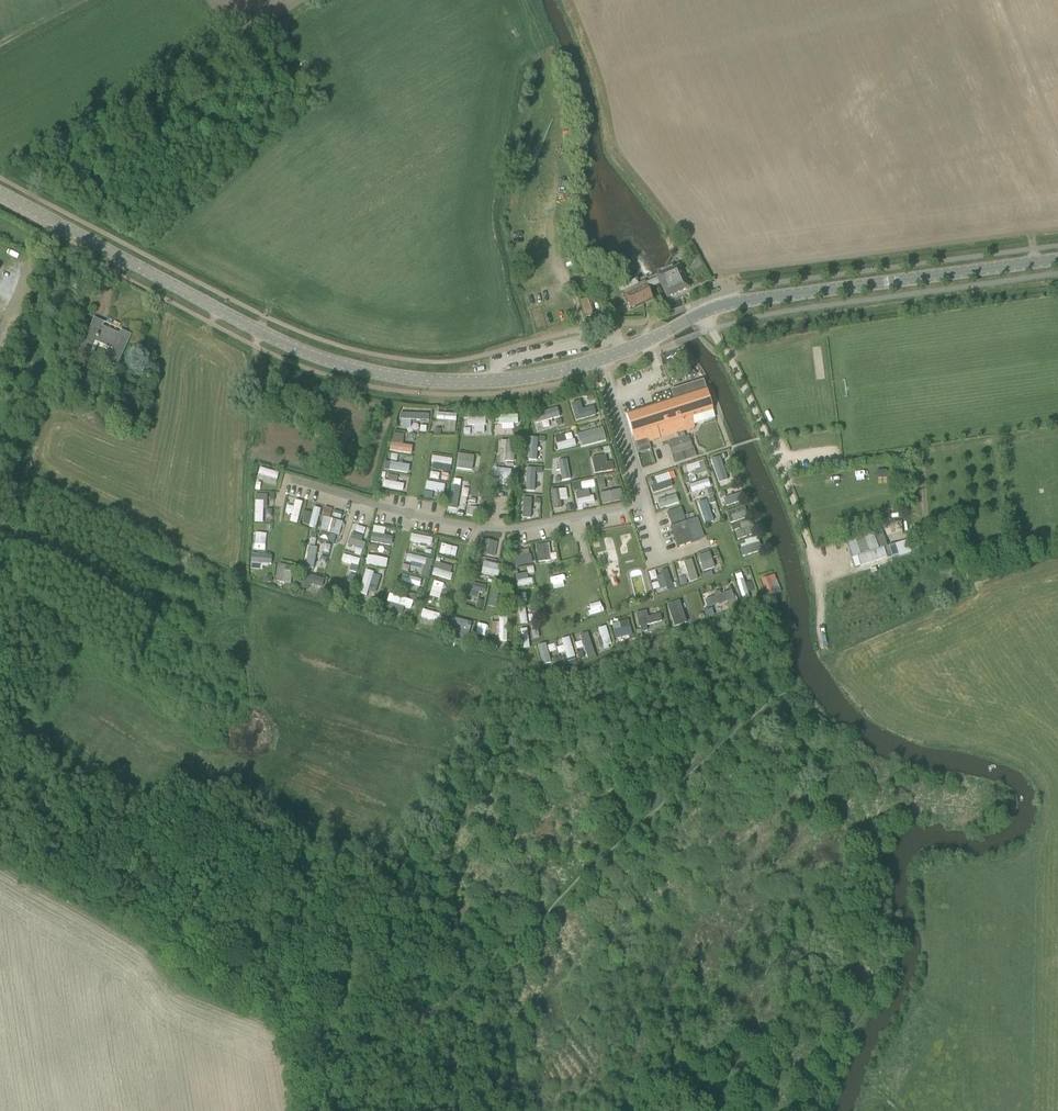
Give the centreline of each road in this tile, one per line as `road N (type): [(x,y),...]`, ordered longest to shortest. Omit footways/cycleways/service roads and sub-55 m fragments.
road 1 (tertiary): [(0,194),(277,341),(344,366),(438,382),(564,370),(728,305),(1057,261)]
road 2 (track): [(338,1110),(761,712)]
road 3 (track): [(259,332),(242,568),(258,672),(272,700)]

